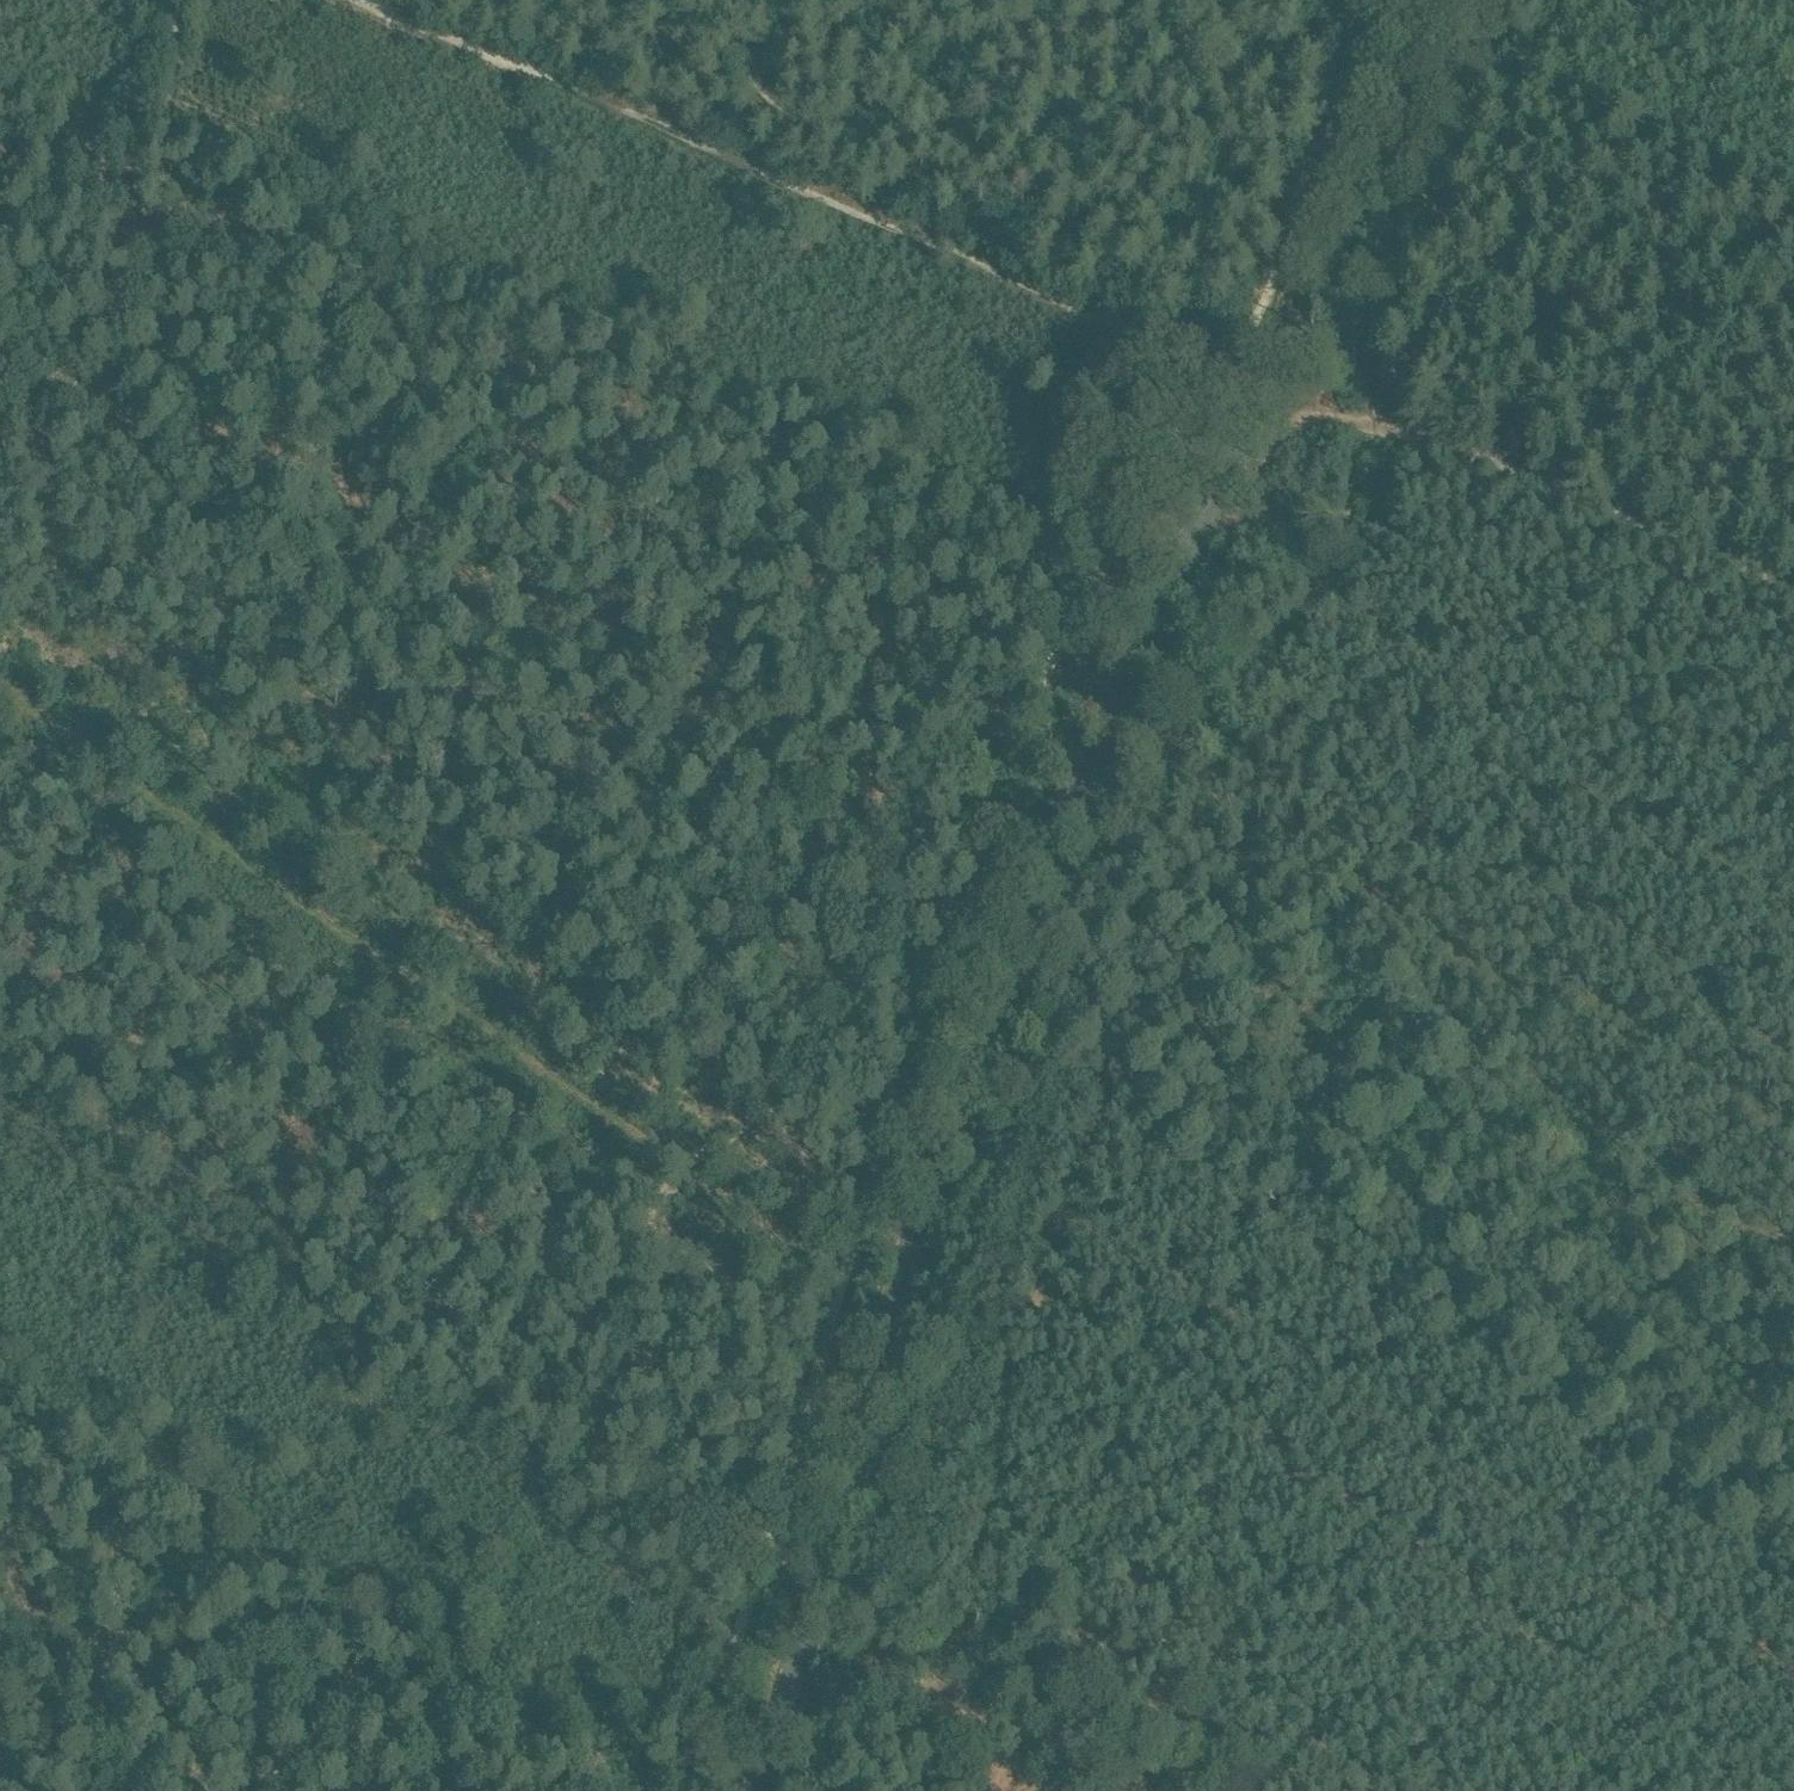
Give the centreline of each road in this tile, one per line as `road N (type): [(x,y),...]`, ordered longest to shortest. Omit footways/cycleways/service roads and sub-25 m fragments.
road 1 (tertiary): [(750,1790),(999,999),(1098,729),(1273,377),(1437,0)]
road 2 (track): [(379,0),(858,208),(1273,377)]

